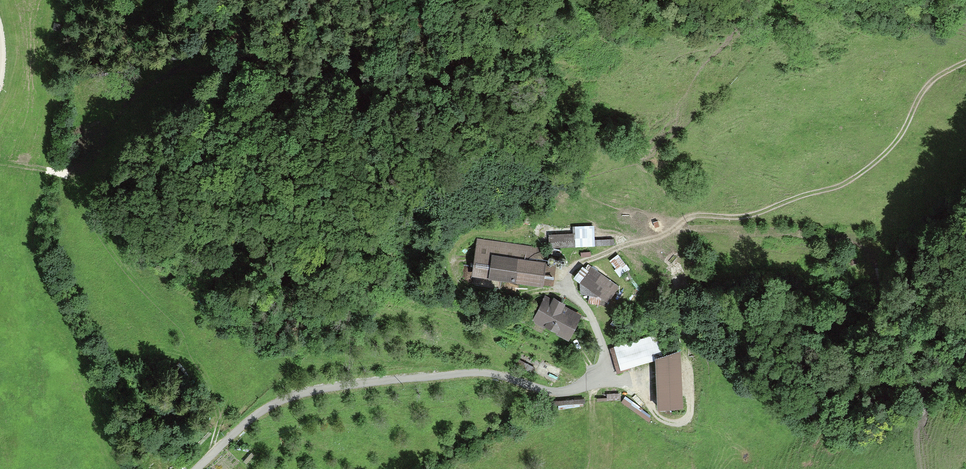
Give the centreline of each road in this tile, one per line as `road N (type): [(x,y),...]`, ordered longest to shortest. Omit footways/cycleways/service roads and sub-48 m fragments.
road 1 (track): [(200,468),(252,417),(324,389),(468,374),(549,393),(573,391),(605,361),(568,282),(570,270),(618,247)]
road 2 (track): [(965,63),(929,84),(881,156),(842,185),(753,214),(691,218),(652,241),(618,247)]

